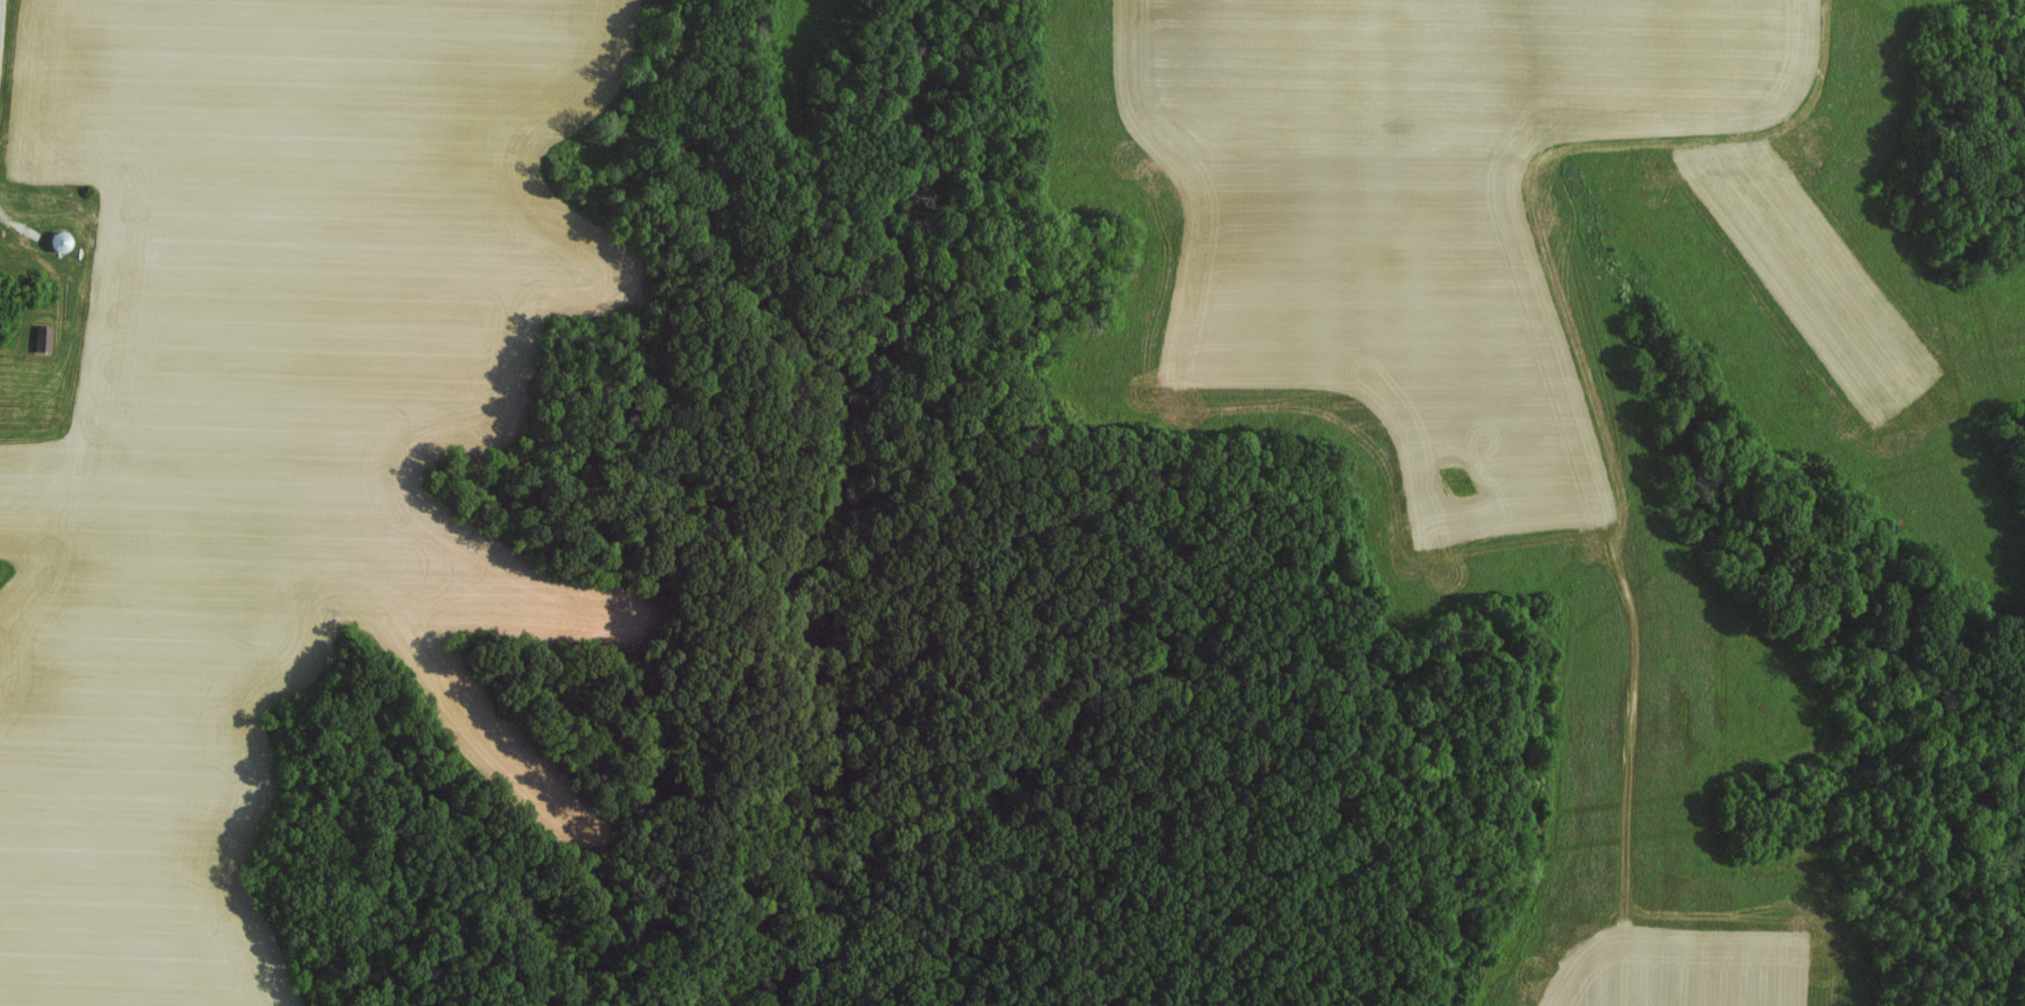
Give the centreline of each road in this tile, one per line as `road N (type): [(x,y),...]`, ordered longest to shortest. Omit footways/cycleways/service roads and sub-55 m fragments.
road 1 (residential): [(0,200),(69,273),(63,311)]

